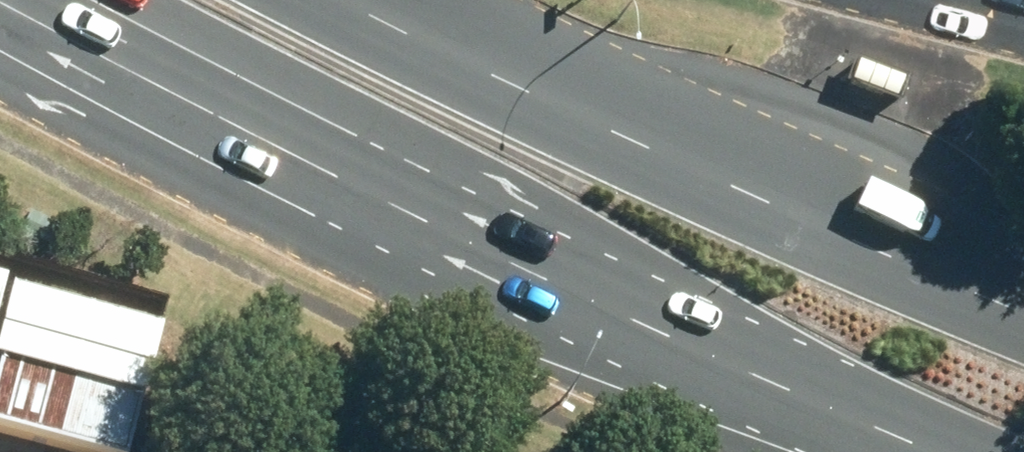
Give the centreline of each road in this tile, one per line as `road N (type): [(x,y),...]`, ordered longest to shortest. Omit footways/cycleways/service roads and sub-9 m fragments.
road 1 (primary): [(933,451),(265,159),(0,12)]
road 2 (primary): [(365,0),(491,68),(1023,306)]

